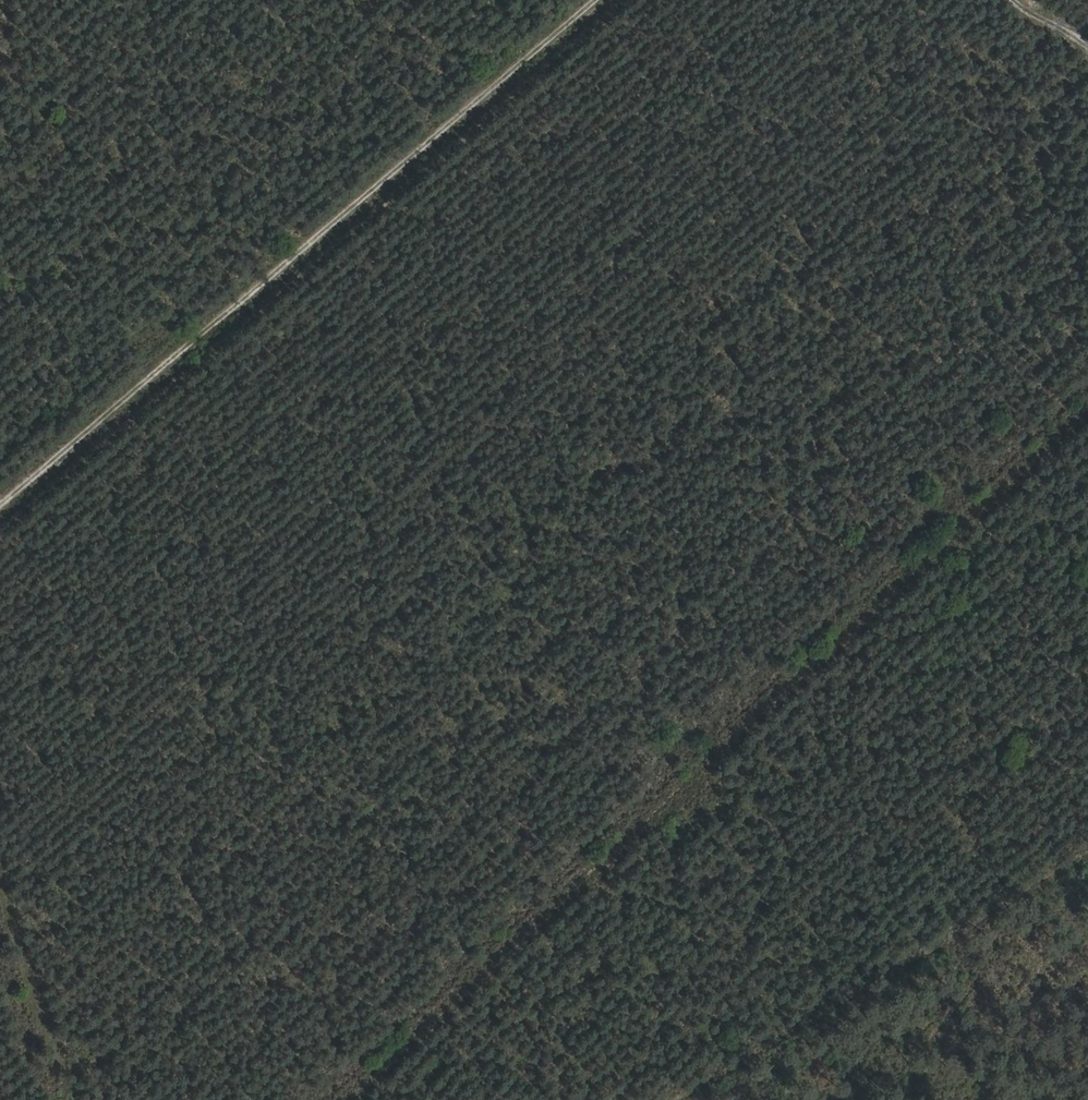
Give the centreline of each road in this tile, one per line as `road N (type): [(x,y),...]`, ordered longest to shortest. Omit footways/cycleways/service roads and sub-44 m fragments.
road 1 (track): [(595,0),(0,506)]
road 2 (track): [(78,1099),(13,928),(0,868)]

